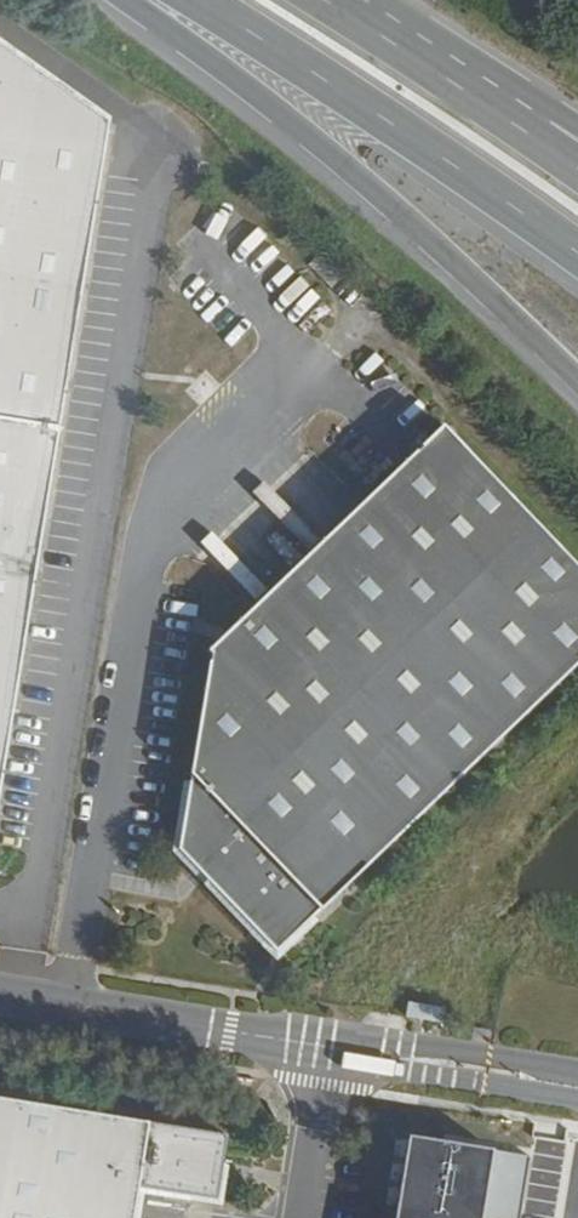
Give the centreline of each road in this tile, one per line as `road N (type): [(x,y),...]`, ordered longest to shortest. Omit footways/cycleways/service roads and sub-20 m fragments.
road 1 (primary): [(128,0),(263,102),(577,394)]
road 2 (unclassified): [(577,1087),(0,993)]
road 3 (primary): [(177,0),(577,255)]
road 4 (primary): [(549,126),(343,0)]

